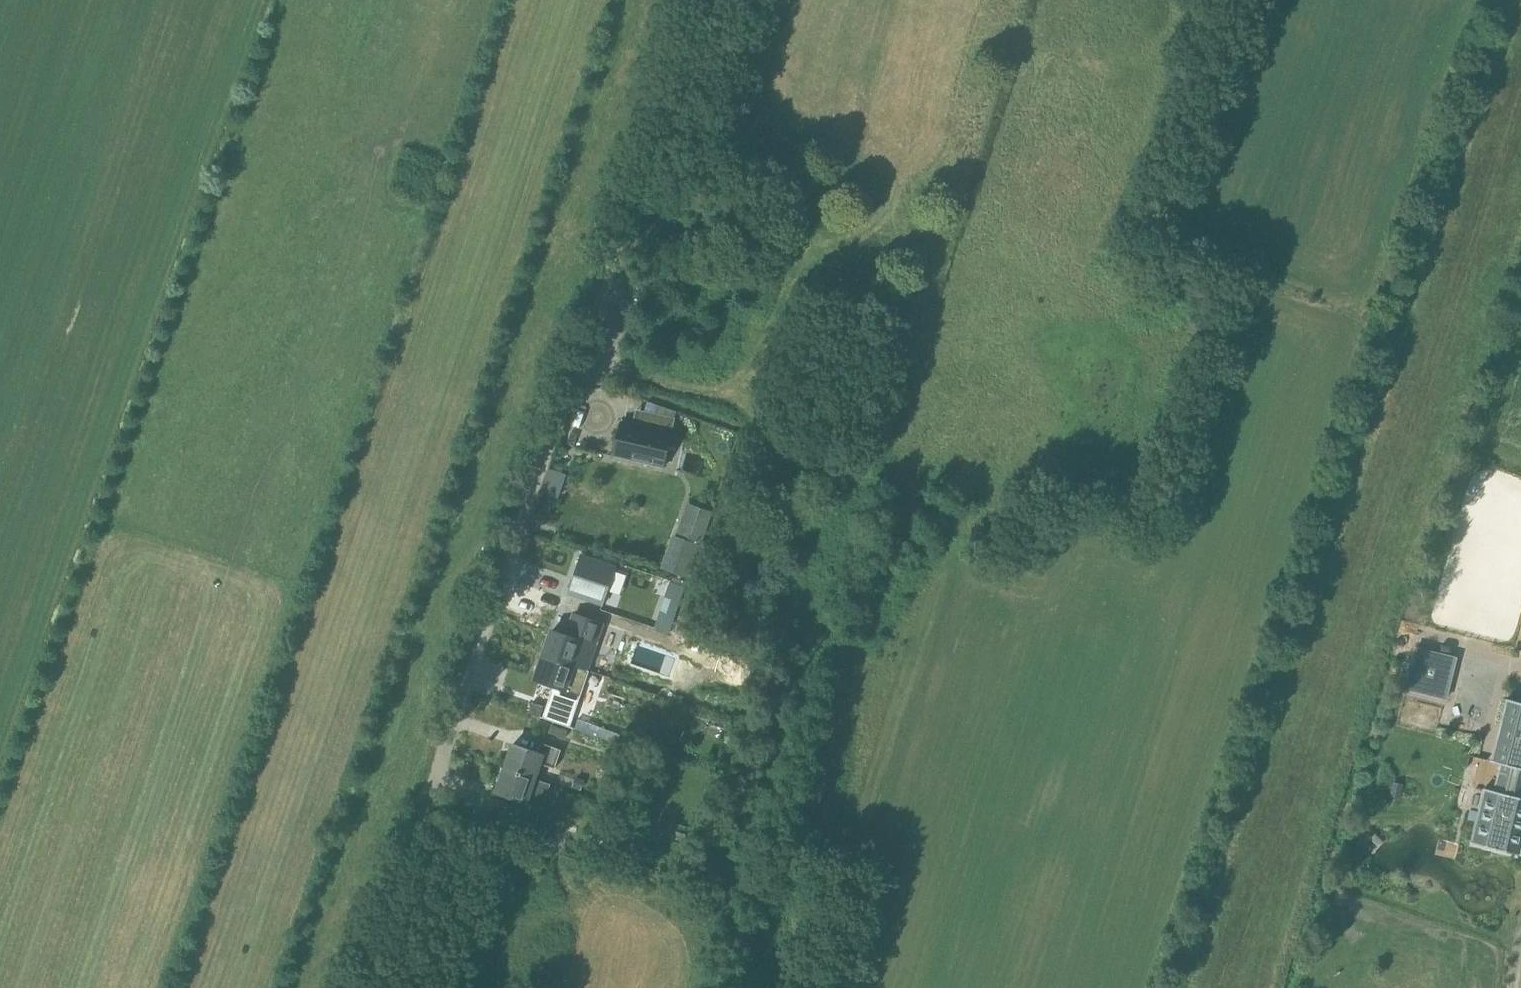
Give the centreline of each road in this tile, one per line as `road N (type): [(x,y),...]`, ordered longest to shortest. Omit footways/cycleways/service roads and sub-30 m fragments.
road 1 (unclassified): [(428,804),(697,0)]

